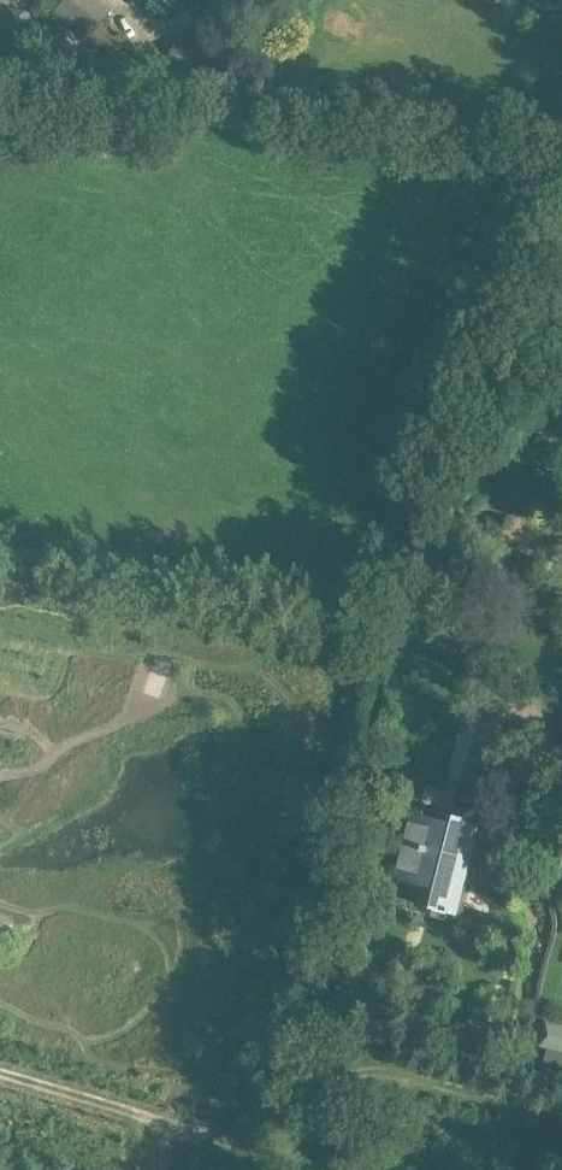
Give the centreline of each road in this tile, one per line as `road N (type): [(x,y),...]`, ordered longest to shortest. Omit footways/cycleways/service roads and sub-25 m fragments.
road 1 (track): [(0,1073),(260,1150),(285,1145),(322,1094),(342,1074),(363,1069),(561,1122)]

